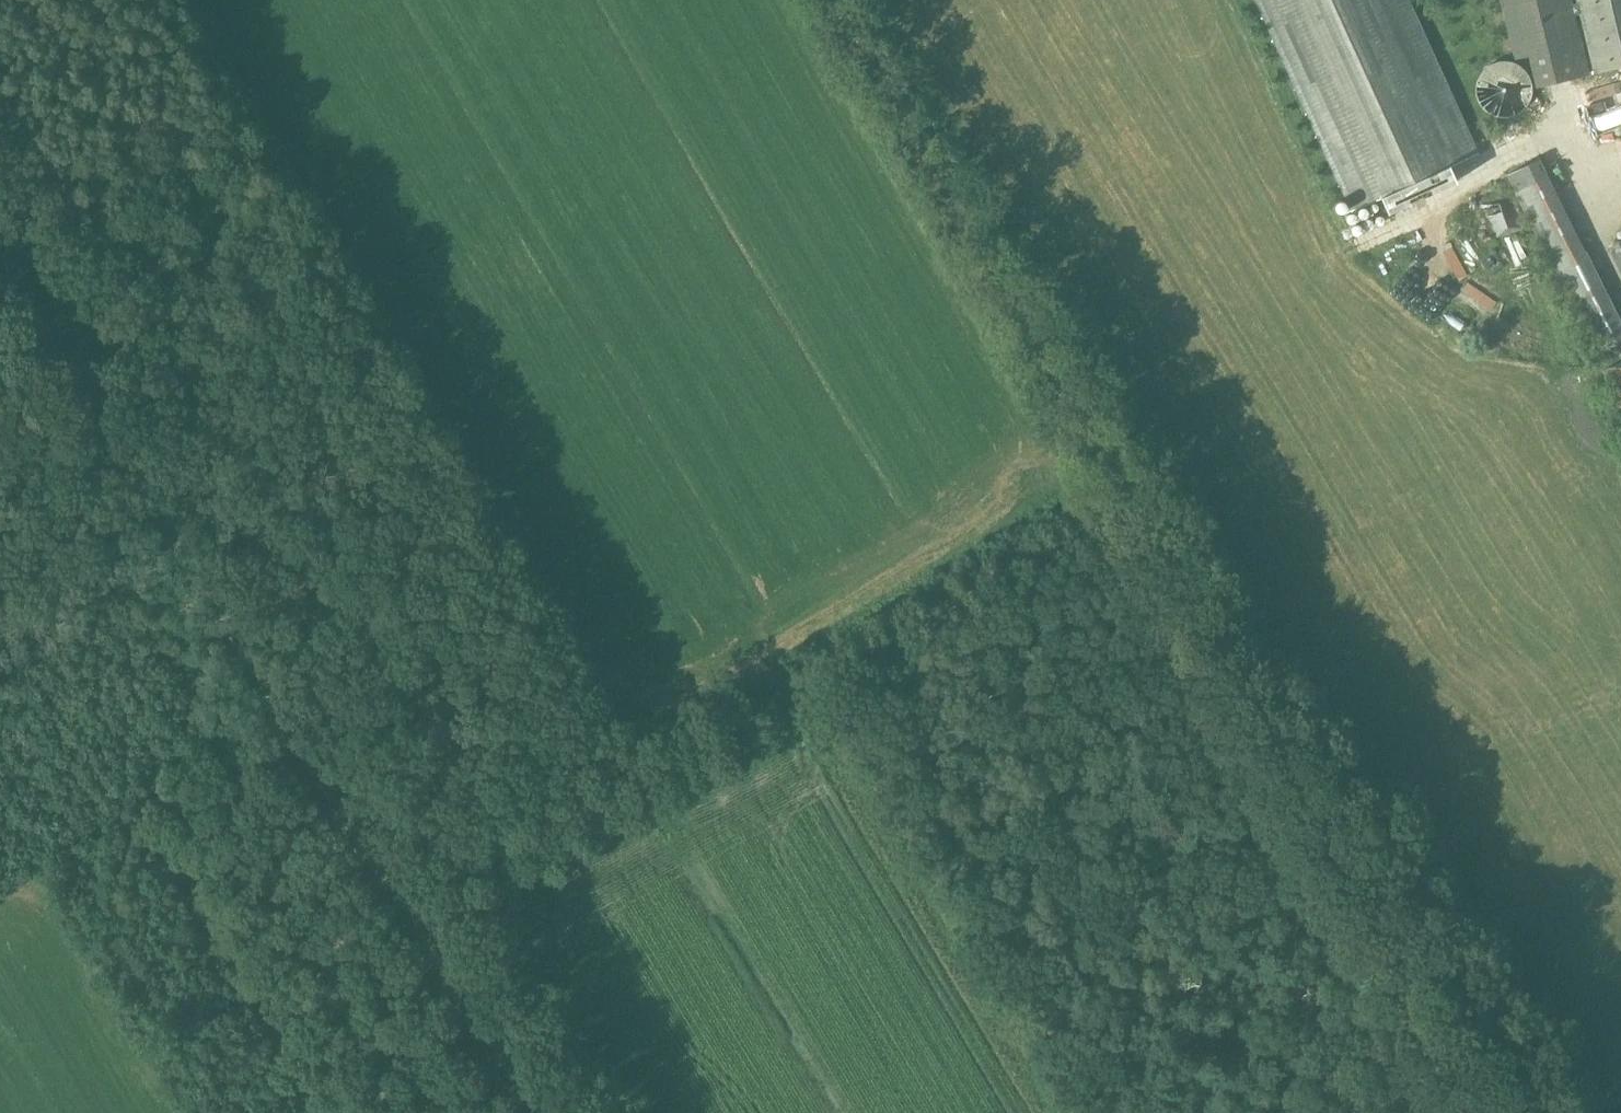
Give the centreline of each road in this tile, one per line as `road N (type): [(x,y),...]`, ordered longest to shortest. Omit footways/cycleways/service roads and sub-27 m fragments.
road 1 (track): [(1495,1112),(845,0)]
road 2 (track): [(0,247),(526,1112)]

